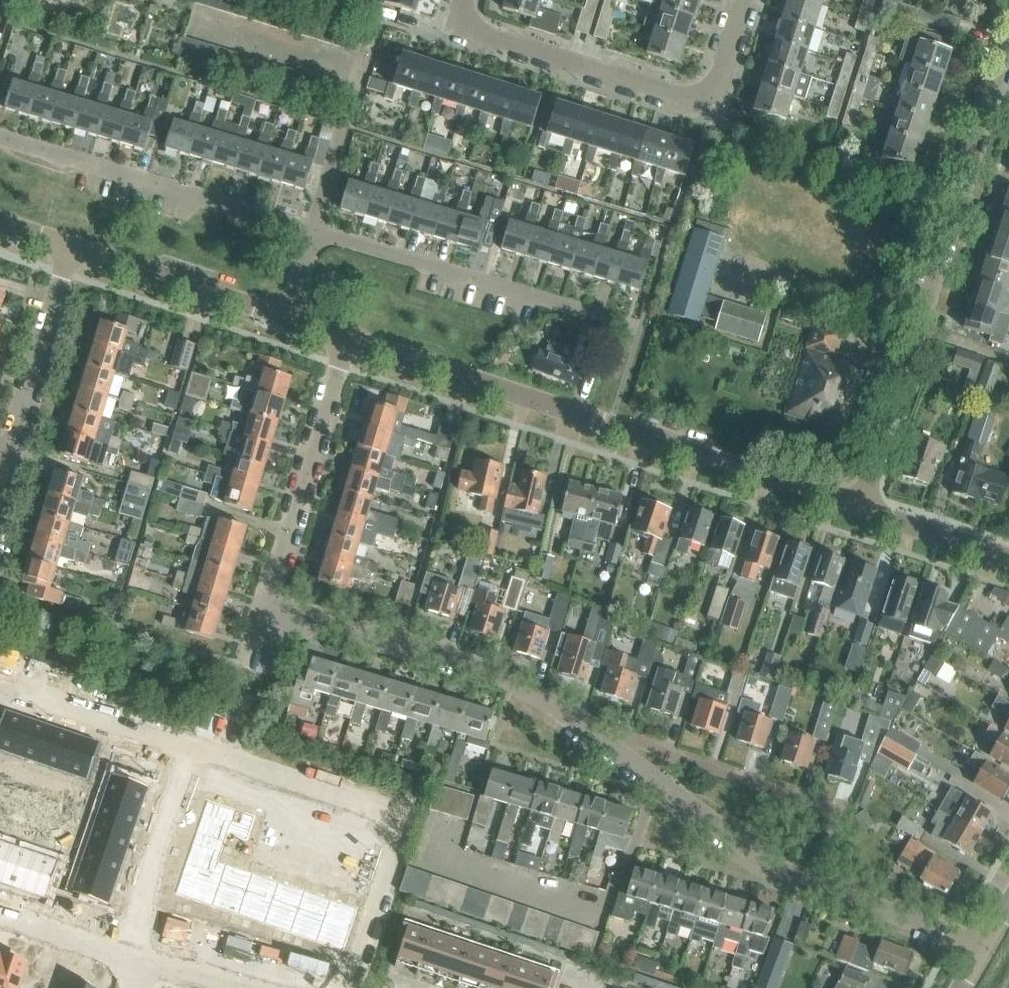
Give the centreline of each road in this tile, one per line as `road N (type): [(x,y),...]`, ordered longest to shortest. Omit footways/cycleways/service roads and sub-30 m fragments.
road 1 (residential): [(861,507),(348,340)]
road 2 (residential): [(861,507),(1008,41)]
road 3 (residential): [(747,0),(722,81),(711,95),(681,100),(480,39),(459,13),(461,0)]
road 4 (residential): [(203,749),(398,815),(340,987)]
road 5 (residential): [(611,749),(459,660),(272,605)]
road 6 (residential): [(305,227),(0,136)]
road 7 (residential): [(611,749),(623,736),(832,809),(813,884)]
road 8 (residential): [(600,319),(305,227)]
road 9 (residential): [(272,605),(348,340)]
road 10 (residential): [(0,496),(75,253)]
road 11 (residential): [(813,884),(755,855),(611,749)]
road 12 (residential): [(147,960),(149,897),(186,774),(203,749)]
road 13 (residential): [(0,681),(203,749)]
road 14 (residential): [(278,317),(75,253)]
road 15 (residential): [(981,951),(813,884)]
road 16 (residential): [(203,749),(230,708),(272,605)]
road 17 (residential): [(1008,557),(861,507)]
road 18 (residential): [(0,913),(147,960)]

